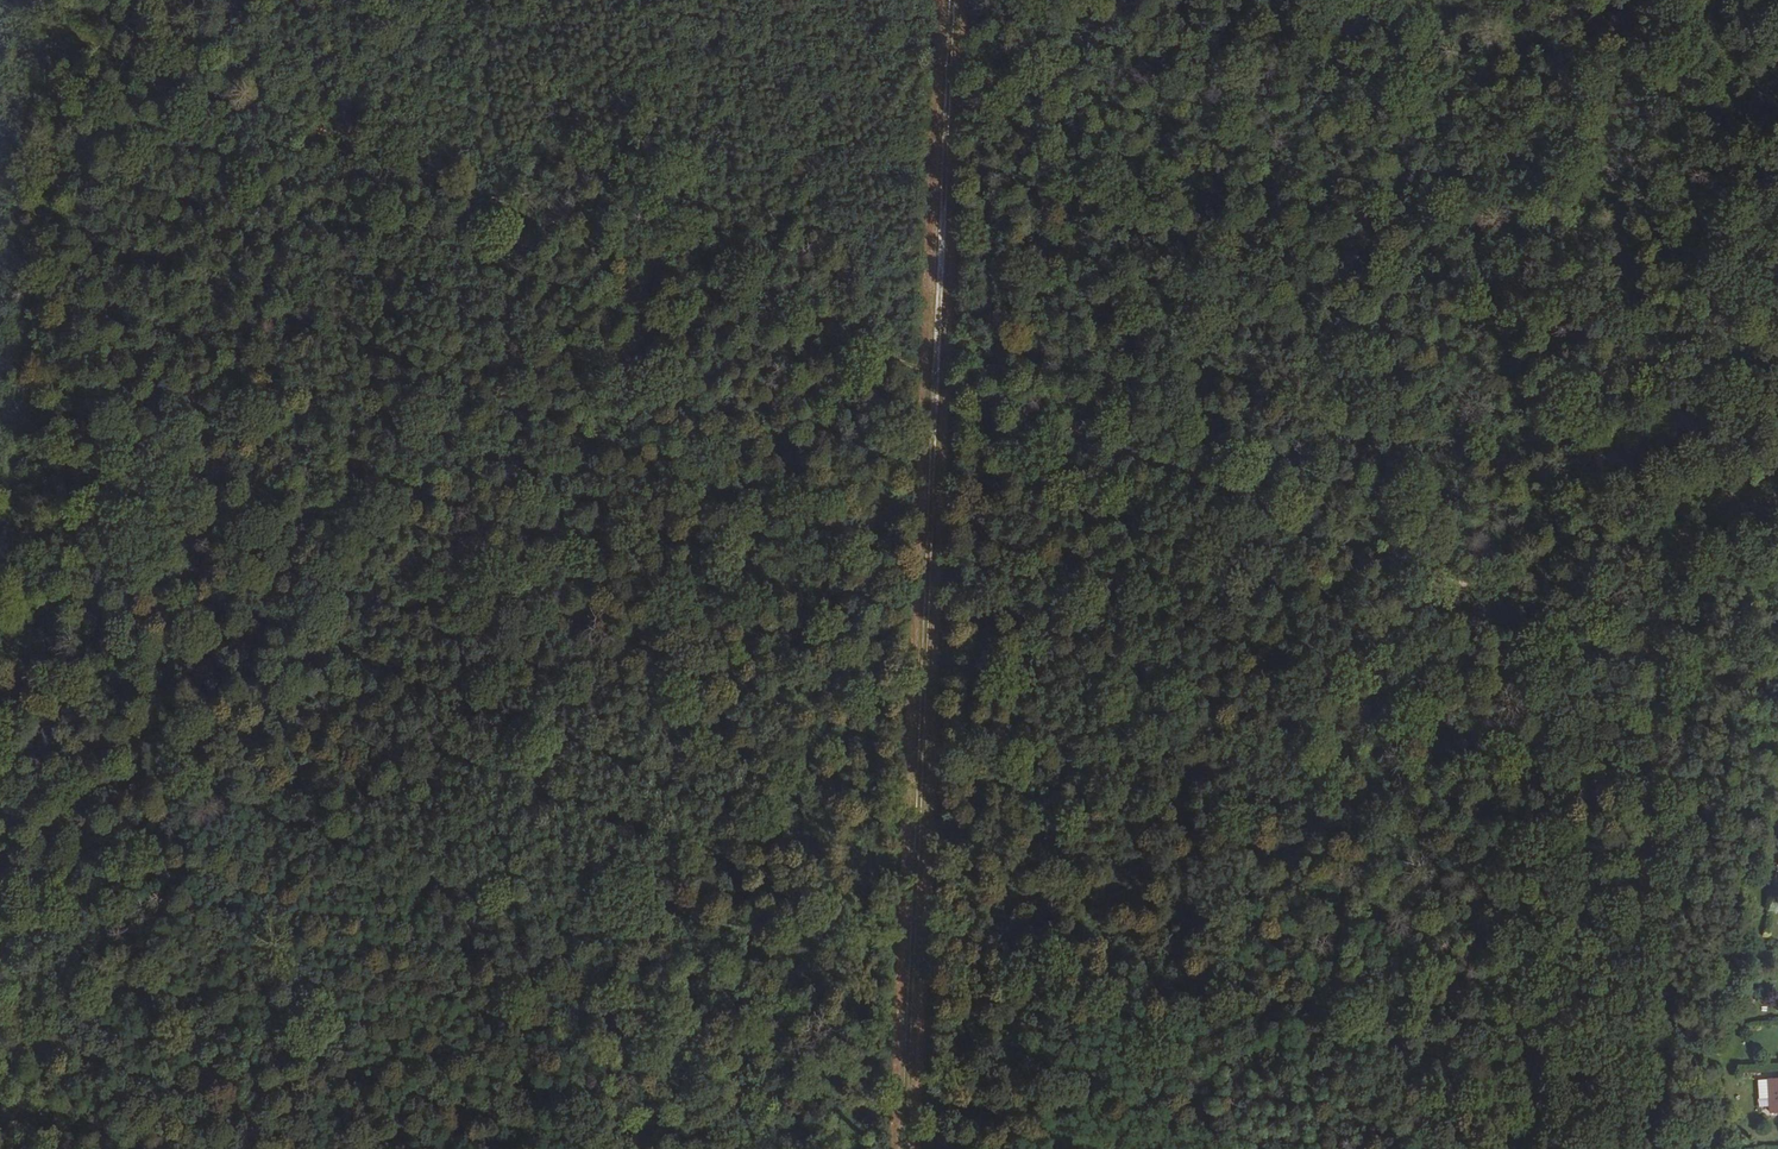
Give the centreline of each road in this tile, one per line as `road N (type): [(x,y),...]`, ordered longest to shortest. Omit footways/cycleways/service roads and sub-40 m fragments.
road 1 (track): [(909,1148),(956,0)]
road 2 (track): [(1777,95),(1675,0)]

